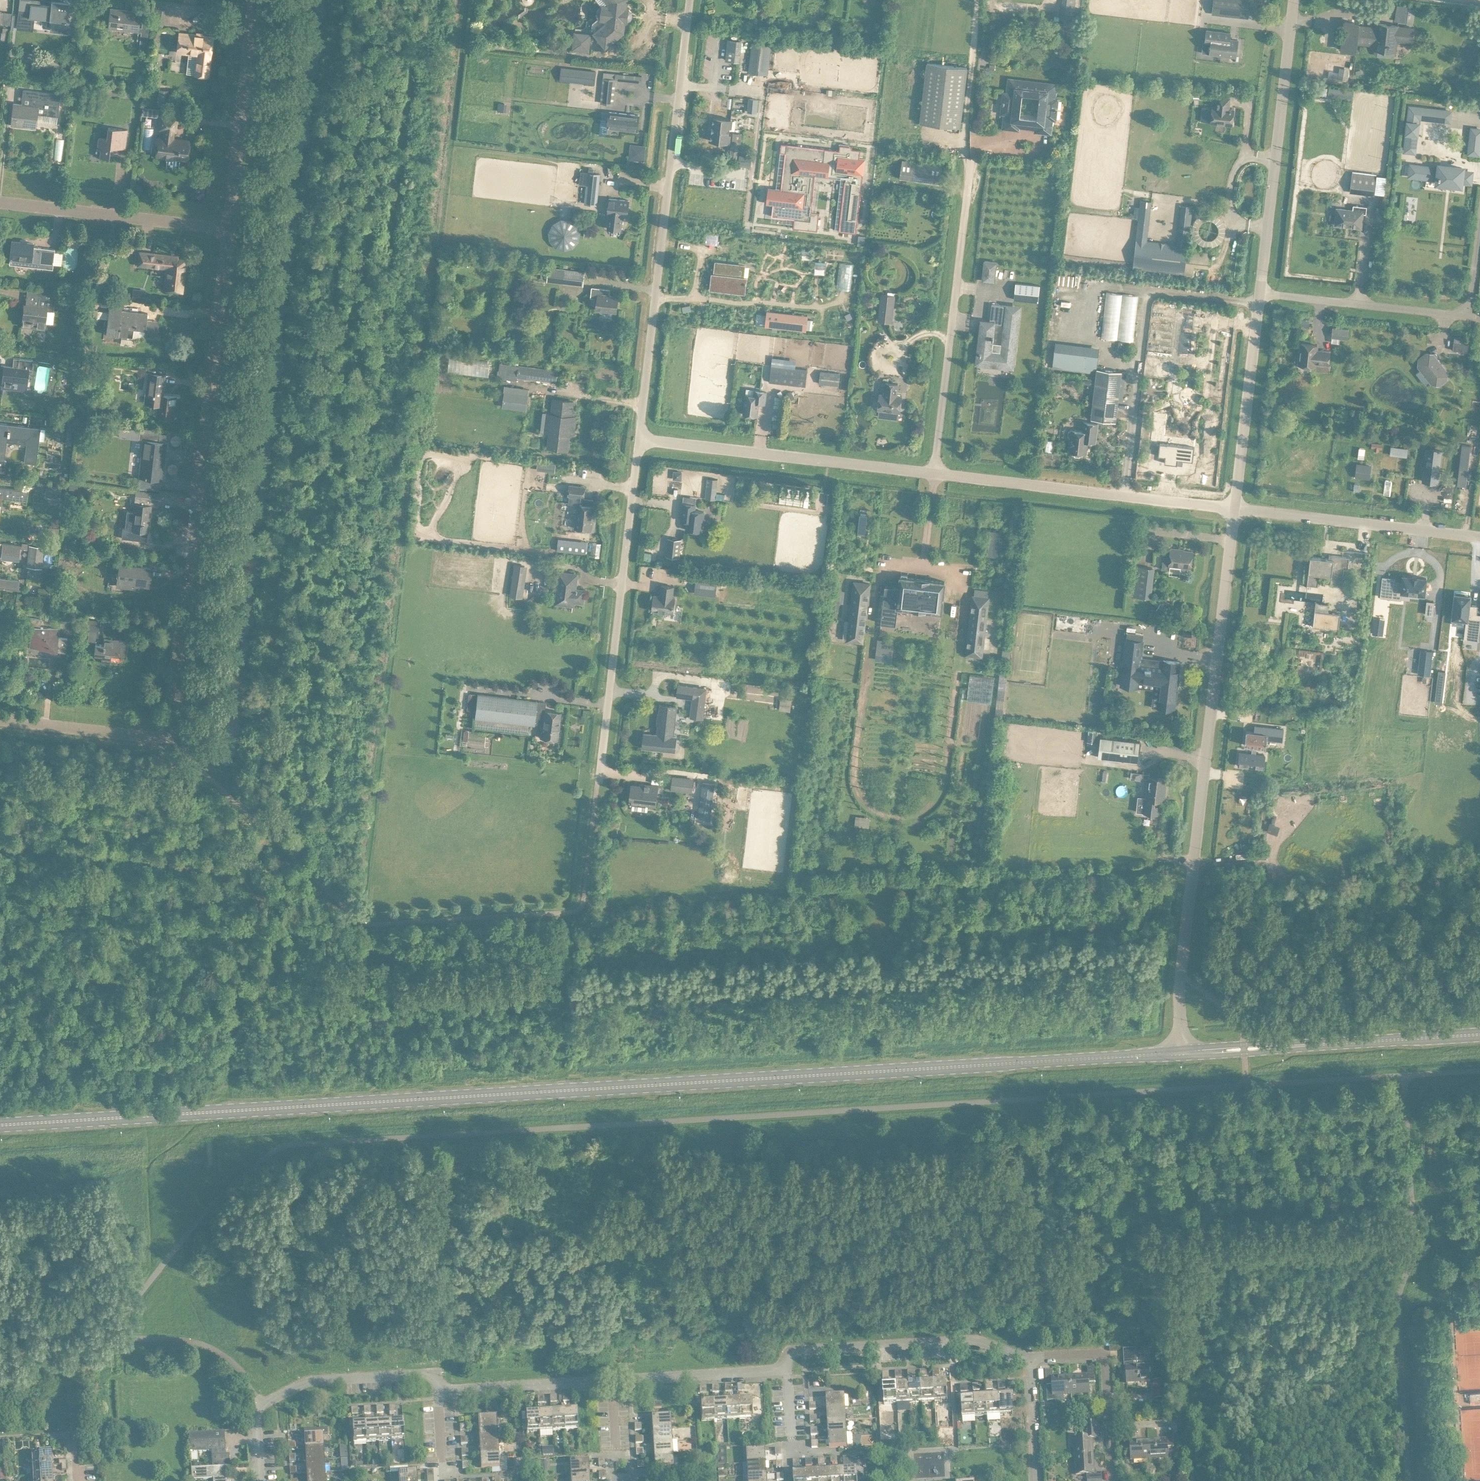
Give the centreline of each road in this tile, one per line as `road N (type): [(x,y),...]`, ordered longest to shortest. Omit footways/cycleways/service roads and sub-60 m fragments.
road 1 (tertiary): [(0,1130),(1046,1066)]
road 2 (residential): [(229,233),(174,738),(158,744),(0,725)]
road 3 (residential): [(1181,1052),(1235,514)]
road 4 (residential): [(642,444),(690,0)]
road 5 (track): [(1374,204),(1345,195),(1347,131),(1333,105),(1308,106),(1290,277),(1351,285),(1352,274),(1364,275)]
road 6 (residential): [(600,786),(642,444)]
road 7 (residential): [(936,479),(970,166)]
road 8 (residential): [(1235,514),(936,479)]
road 9 (residential): [(1261,299),(1295,0)]
road 10 (residential): [(936,479),(642,444)]
road 11 (residential): [(1479,236),(1464,316),(1261,299)]
road 12 (residential): [(260,1480),(258,1410),(311,1379),(423,1372),(441,1389)]
road 13 (residential): [(790,1363),(808,1349),(981,1340),(1030,1356)]
road 14 (residential): [(1479,541),(1235,514)]
road 15 (residential): [(250,0),(229,233)]
road 16 (residential): [(229,233),(0,208)]
road 17 (residential): [(1235,514),(1261,299)]
road 18 (tertiary): [(1181,1063),(1370,1046)]
road 19 (tertiary): [(1370,1046),(1181,1052)]
road 20 (residential): [(614,1379),(790,1363)]
road 21 (residential): [(441,1389),(614,1379)]
road 22 (residential): [(1030,1356),(1102,1352),(1110,1427)]
road 23 (tertiary): [(1181,1052),(1046,1066)]
road 24 (tertiary): [(1046,1066),(1181,1063)]
road 25 (residential): [(1035,1480),(1030,1356)]

